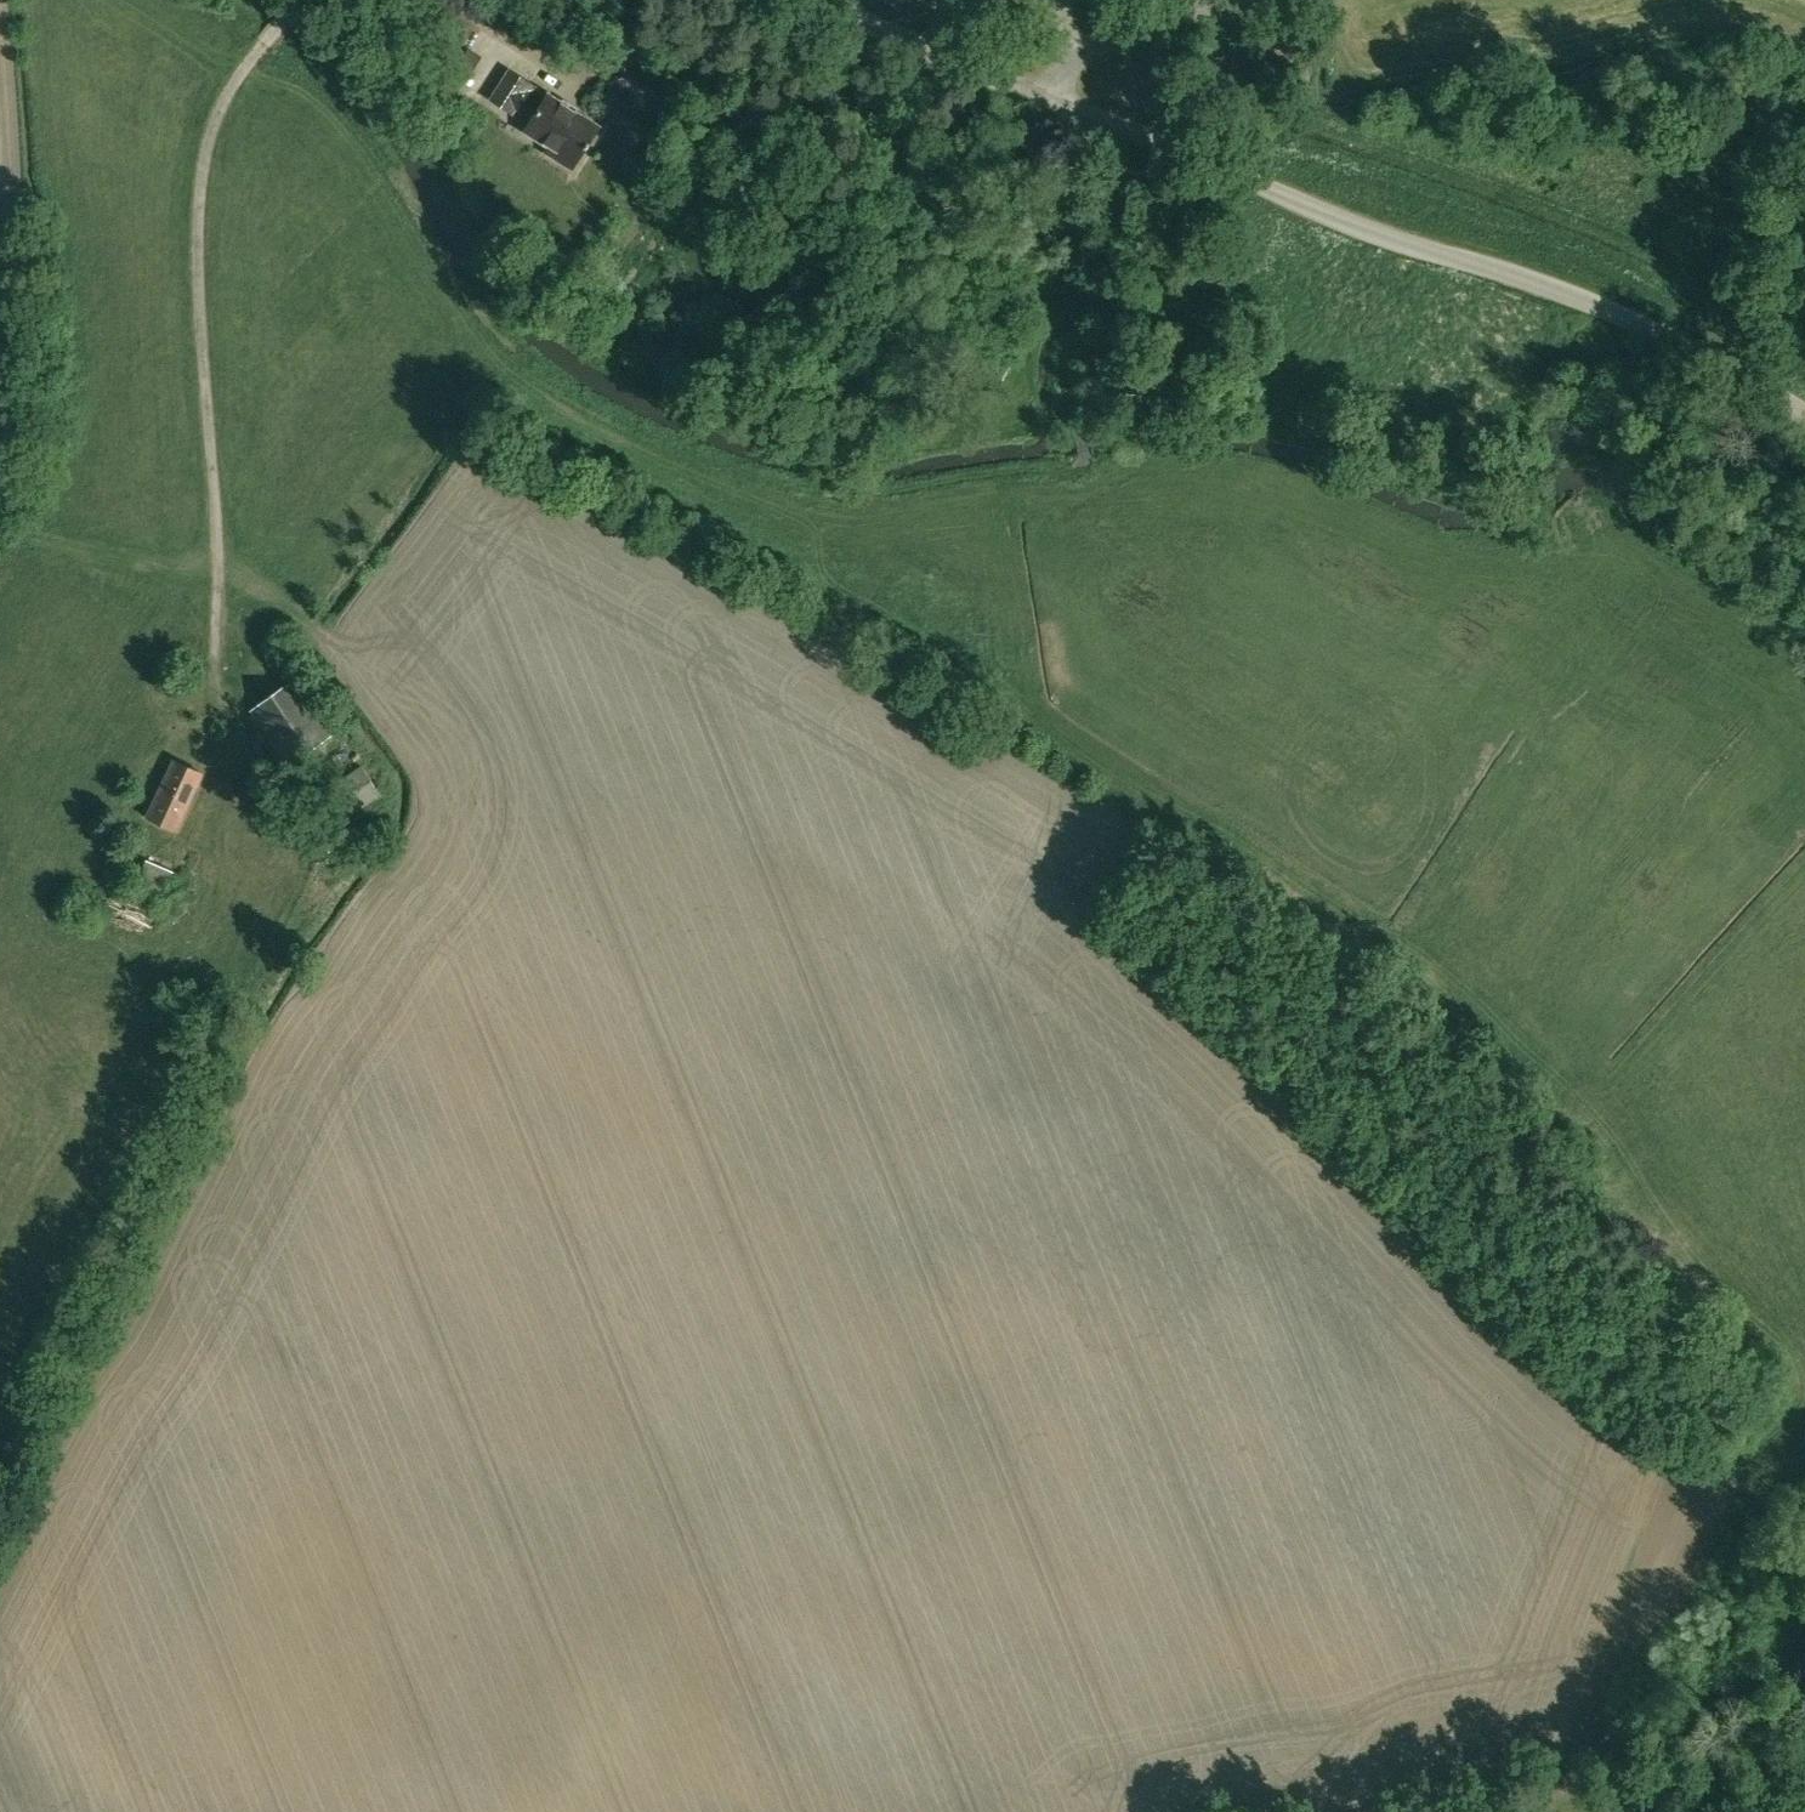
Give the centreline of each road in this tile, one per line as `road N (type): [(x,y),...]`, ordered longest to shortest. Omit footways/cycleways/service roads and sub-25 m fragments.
road 1 (unclassified): [(1804,418),(1607,309),(1334,218),(847,0)]

